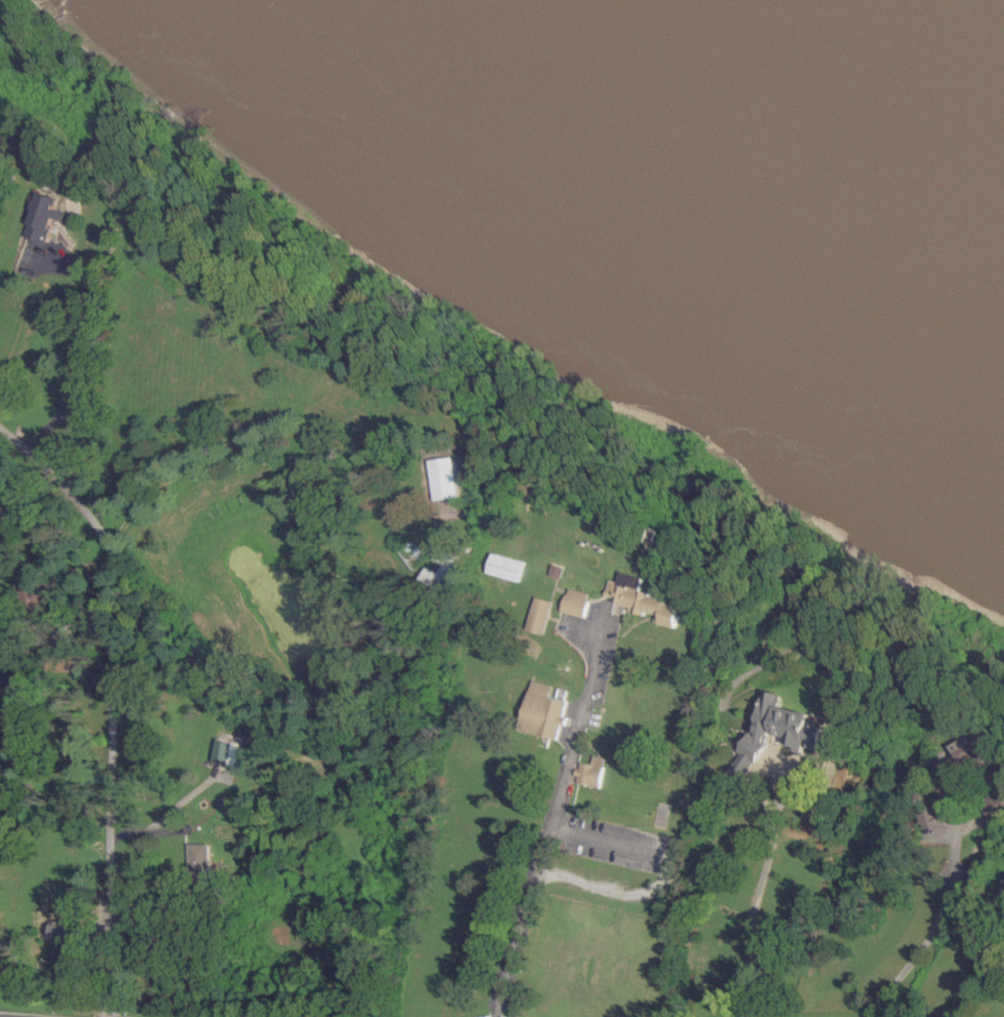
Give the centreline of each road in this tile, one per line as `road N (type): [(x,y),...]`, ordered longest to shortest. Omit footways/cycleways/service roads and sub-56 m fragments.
road 1 (residential): [(108,1016),(109,546),(35,456),(0,429)]

